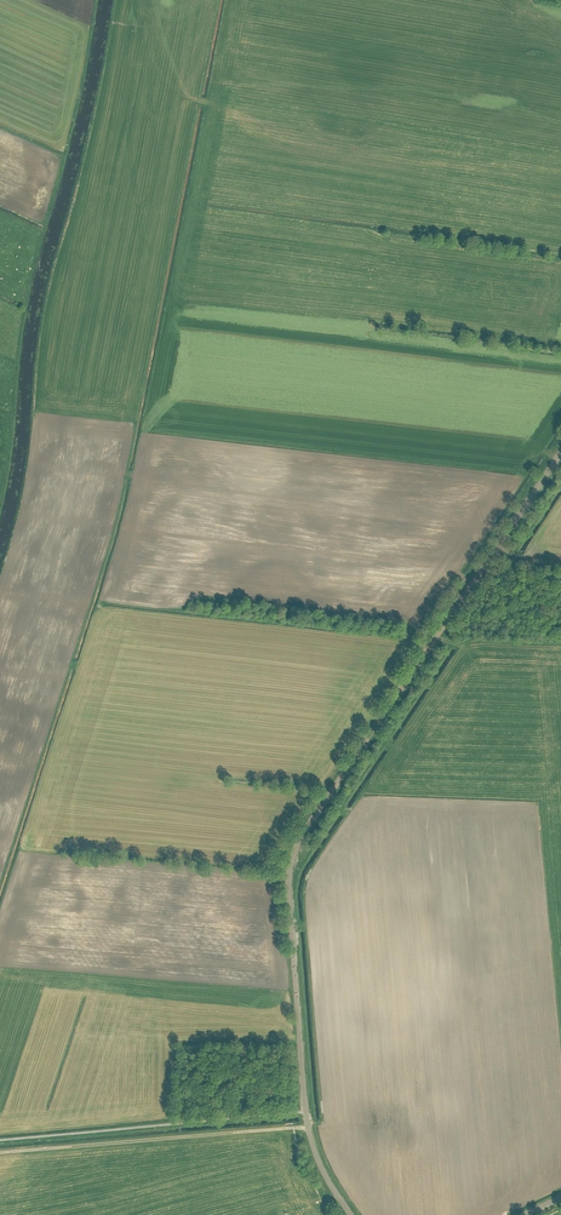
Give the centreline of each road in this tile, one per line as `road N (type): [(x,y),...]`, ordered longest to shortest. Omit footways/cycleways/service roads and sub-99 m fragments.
road 1 (unclassified): [(353,1214),(319,1162),(308,1127),(291,863),(560,451)]
road 2 (track): [(0,1153),(308,1127)]

